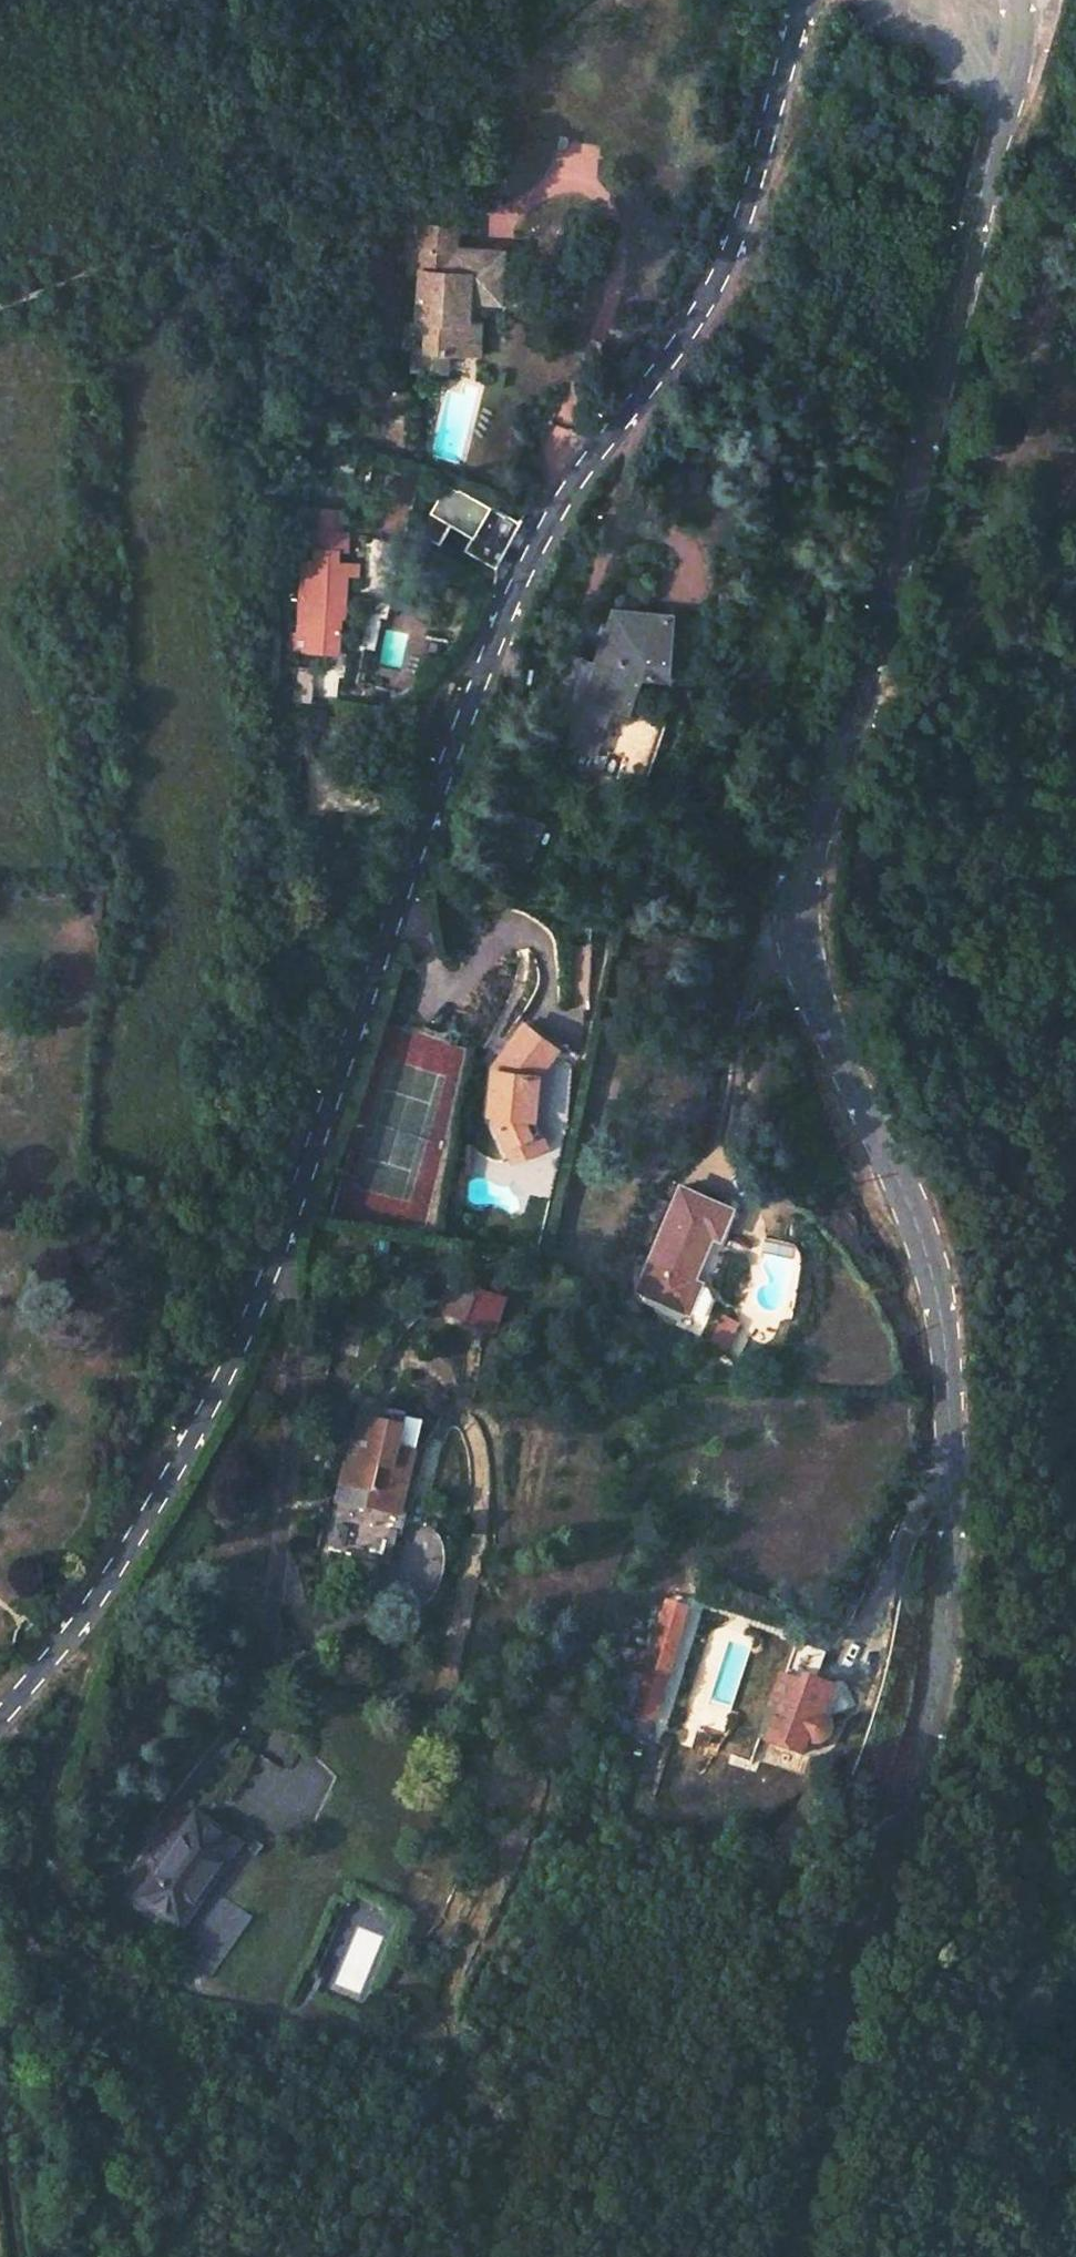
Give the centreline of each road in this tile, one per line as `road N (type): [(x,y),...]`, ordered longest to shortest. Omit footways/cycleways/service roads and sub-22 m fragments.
road 1 (tertiary): [(1017,0),(1019,46),(868,661),(803,852),(800,941),(828,1034),(914,1217),(944,1336),(951,1531),(941,1680),(908,1796),(846,1957),(816,2178),(795,2256)]
road 2 (tertiary): [(0,1715),(125,1555),(238,1349),(518,584),(592,457),(675,357),(716,284),(746,212),(803,0)]

